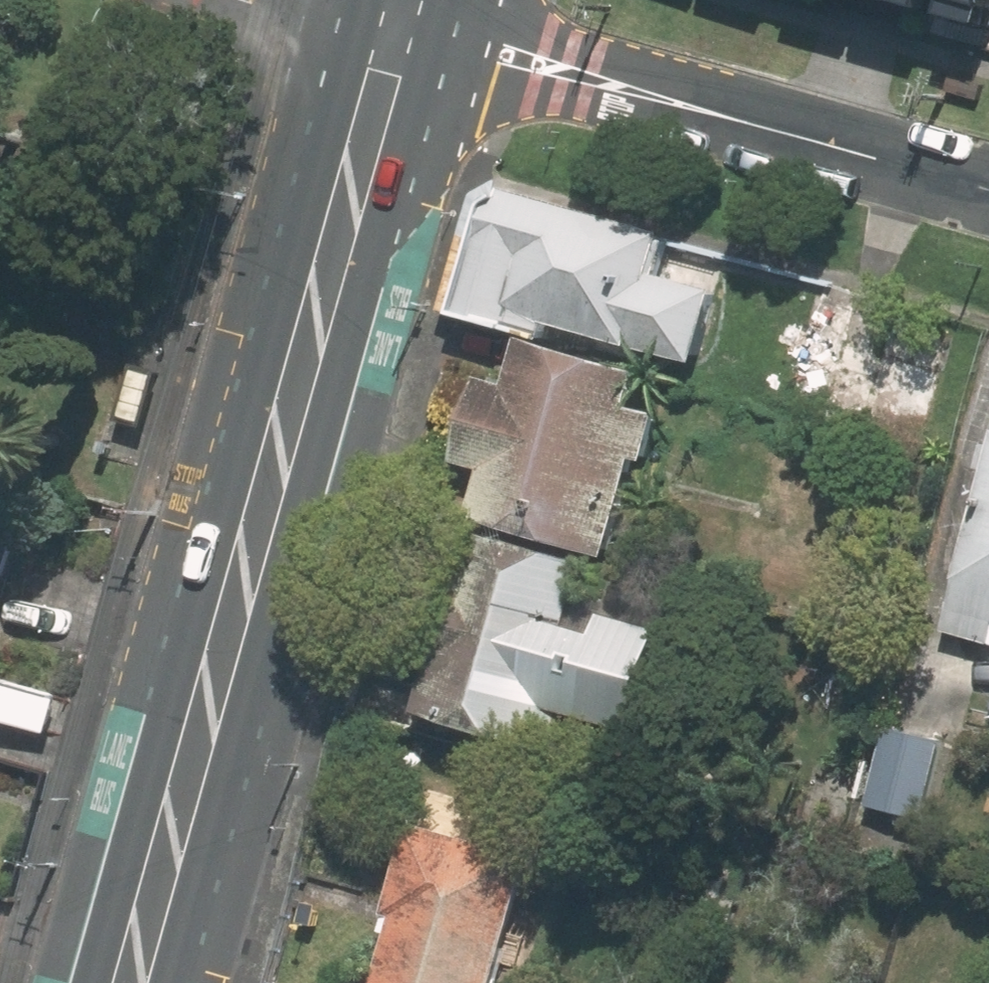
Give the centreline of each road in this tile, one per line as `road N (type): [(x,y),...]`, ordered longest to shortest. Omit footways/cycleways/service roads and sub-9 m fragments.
road 1 (primary): [(396,30),(130,982)]
road 2 (residential): [(988,190),(633,92)]
road 3 (residential): [(396,30),(515,29),(633,92)]
road 4 (residential): [(633,92),(493,82),(396,30)]
road 5 (residential): [(396,30),(243,0)]

